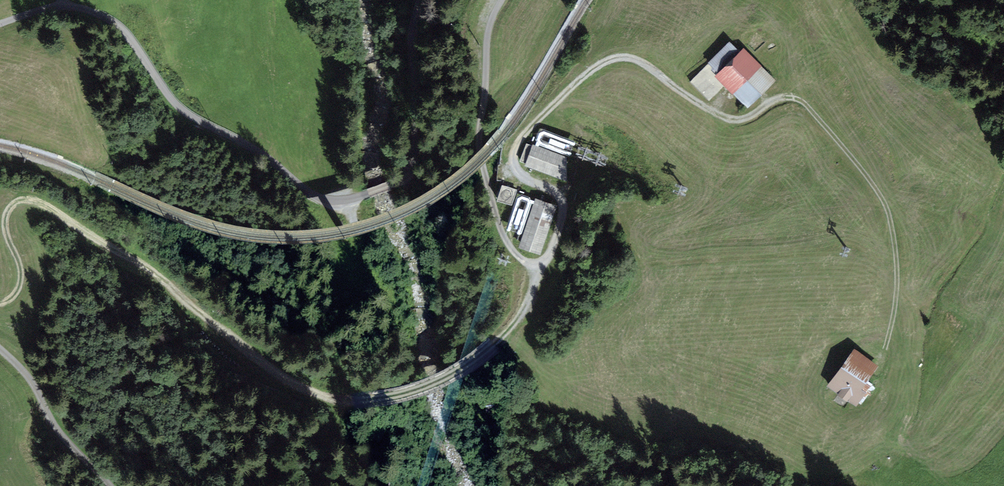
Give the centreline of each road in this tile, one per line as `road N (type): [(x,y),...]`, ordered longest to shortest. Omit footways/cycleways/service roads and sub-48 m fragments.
road 1 (track): [(884,350),(896,283),(887,210),(799,100),(780,99),(729,120),(643,63),(606,62),(515,149),(516,169),(563,204)]
road 2 (track): [(156,272),(281,374),(339,400),(403,393),(473,361),(514,323),(545,269)]
road 3 (unclassified): [(369,194),(317,196),(260,153),(190,117),(129,35),(92,11),(56,7),(0,24)]
road 4 (track): [(548,260),(532,265),(509,247),(479,151),(487,40),(502,0)]
road 5 (track): [(0,305),(20,284),(5,230),(9,210),(21,201),(50,207),(156,272)]
road 6 (residential): [(421,0),(411,44),(411,162),(400,178),(369,194)]

